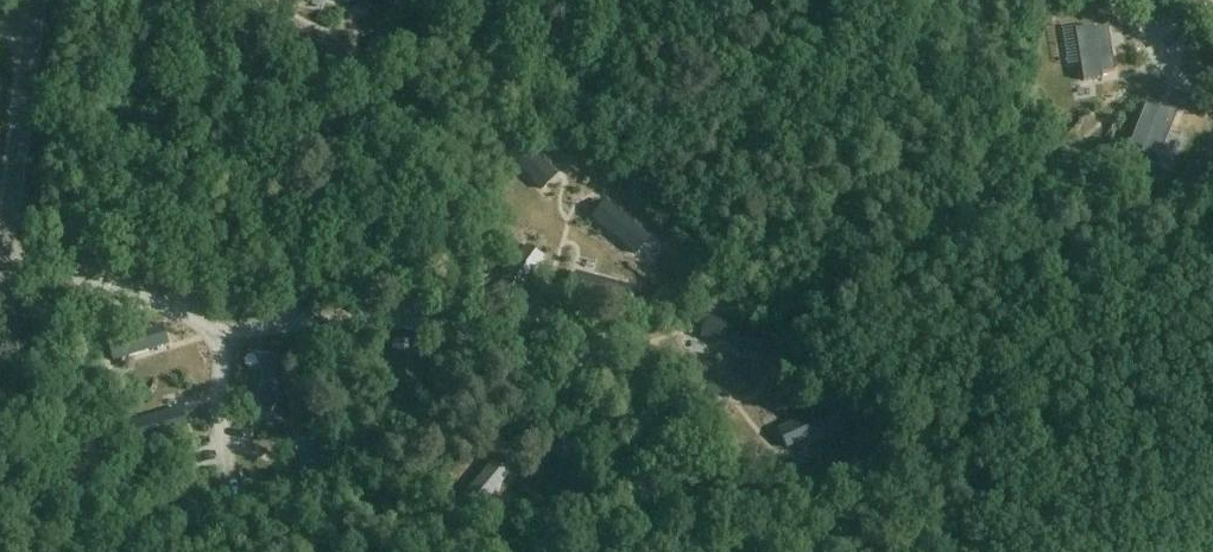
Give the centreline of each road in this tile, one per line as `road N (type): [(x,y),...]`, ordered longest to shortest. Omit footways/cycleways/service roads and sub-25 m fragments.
road 1 (unclassified): [(0,347),(42,0)]

